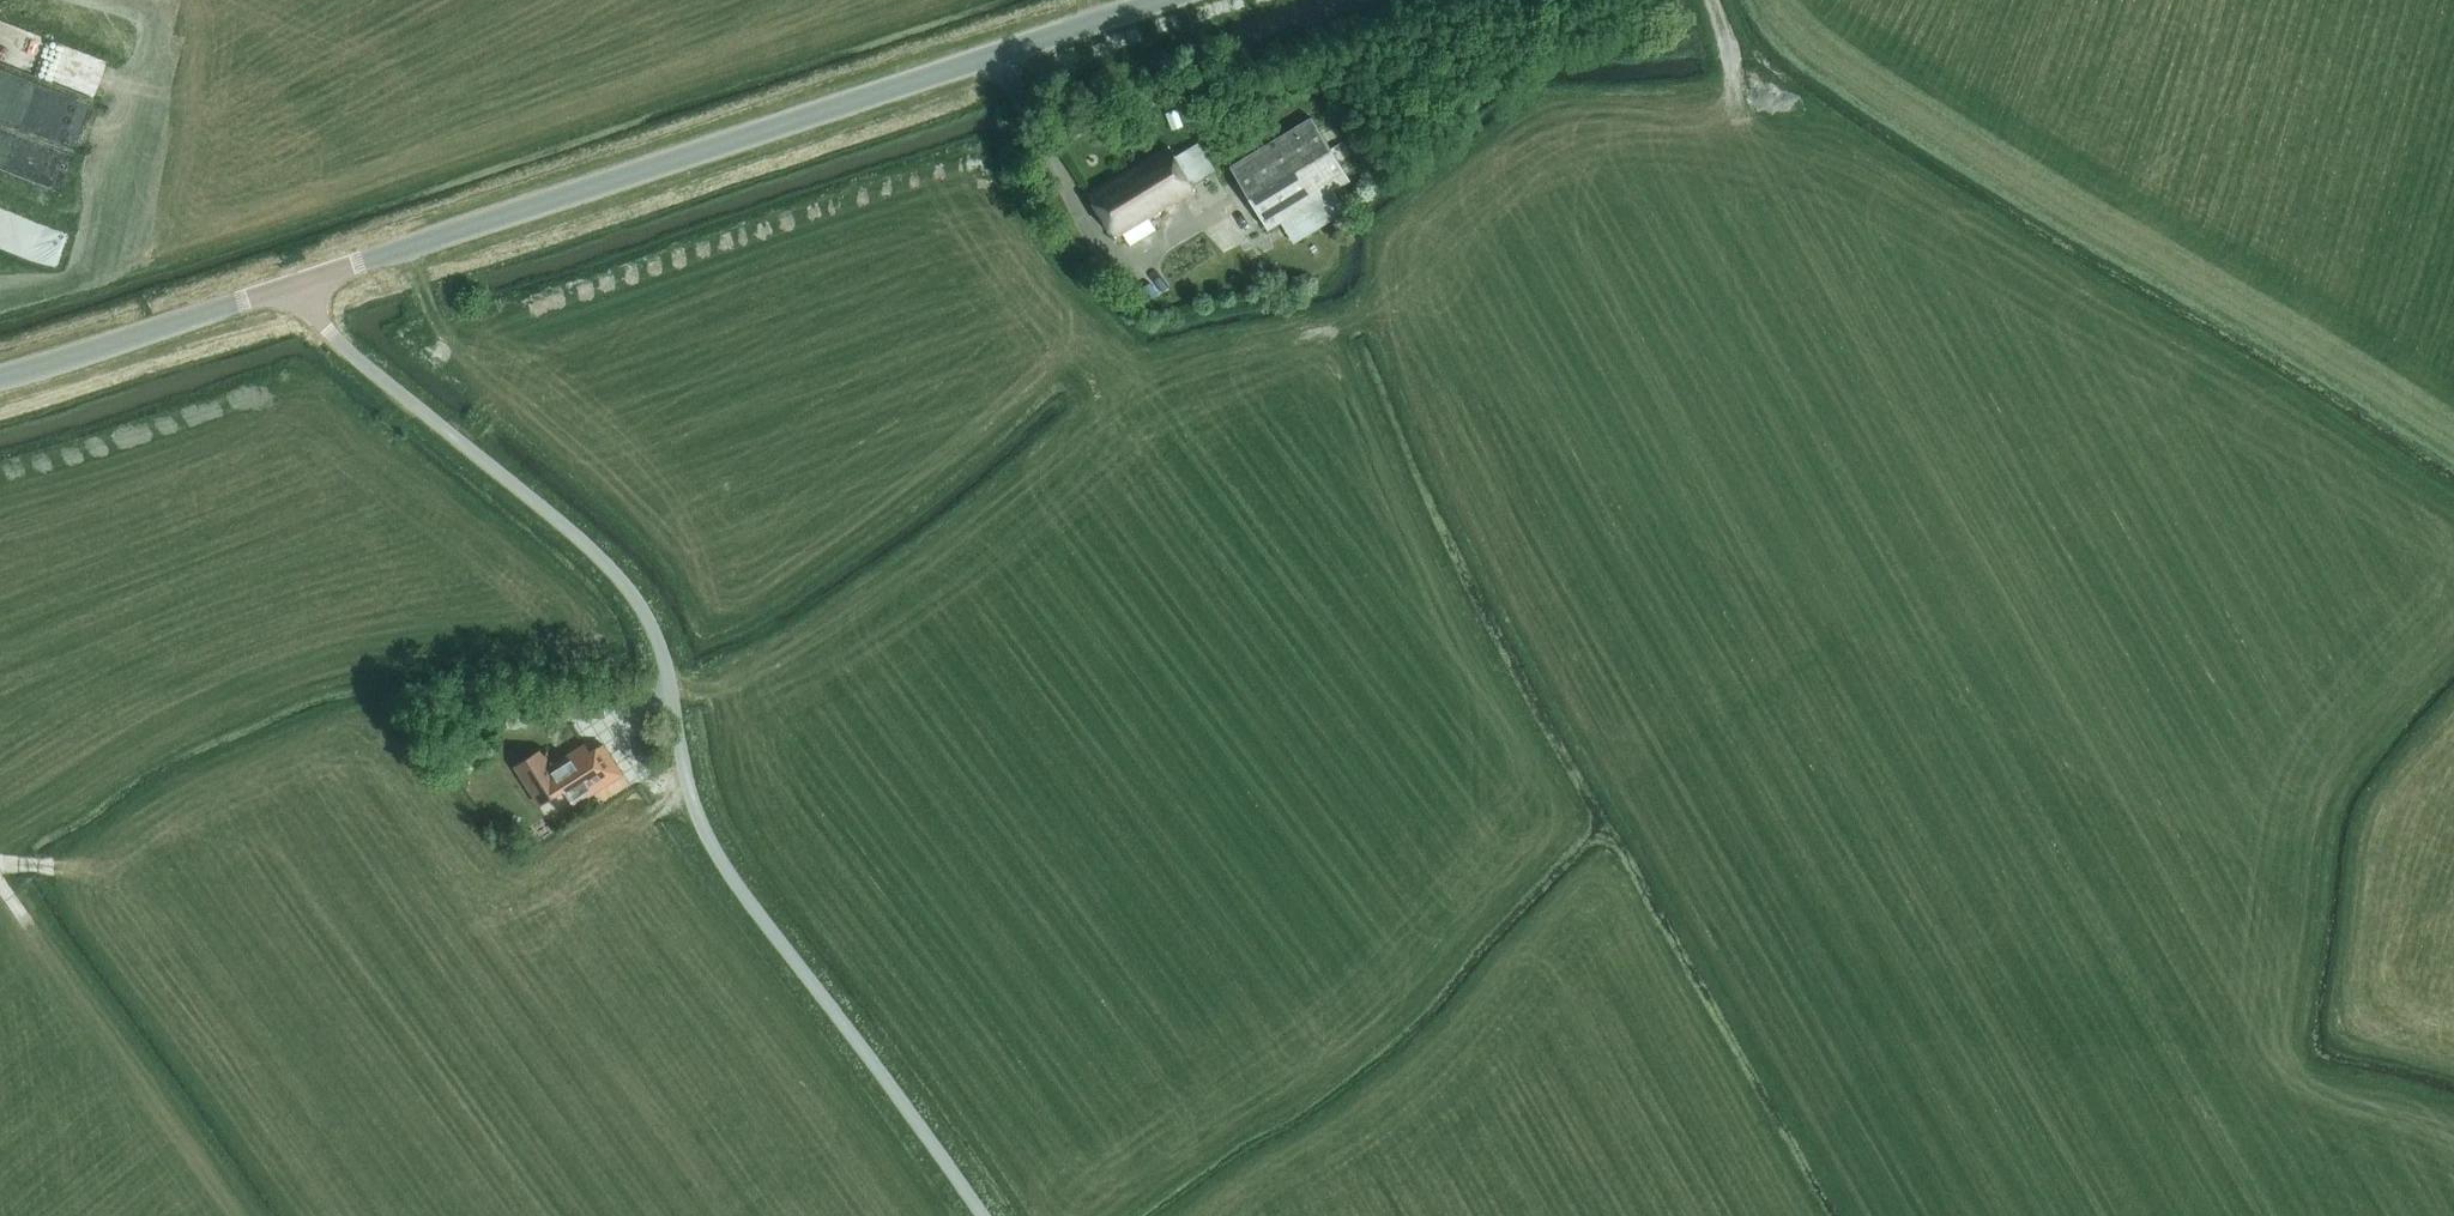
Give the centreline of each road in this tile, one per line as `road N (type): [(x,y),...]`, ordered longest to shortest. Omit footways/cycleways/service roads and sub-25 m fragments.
road 1 (tertiary): [(0,378),(1171,0)]

